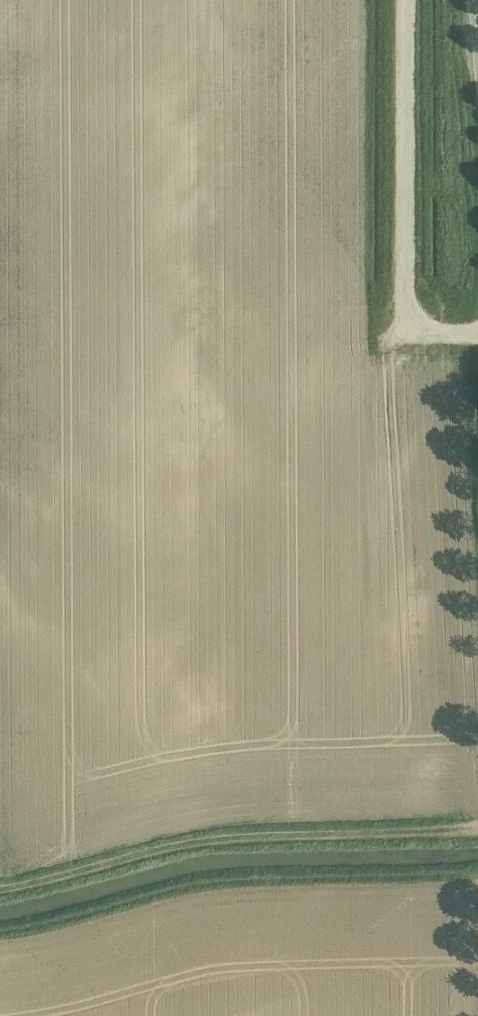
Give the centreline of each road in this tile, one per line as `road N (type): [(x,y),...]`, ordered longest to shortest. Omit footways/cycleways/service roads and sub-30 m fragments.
road 1 (track): [(0,894),(209,843),(477,829)]

